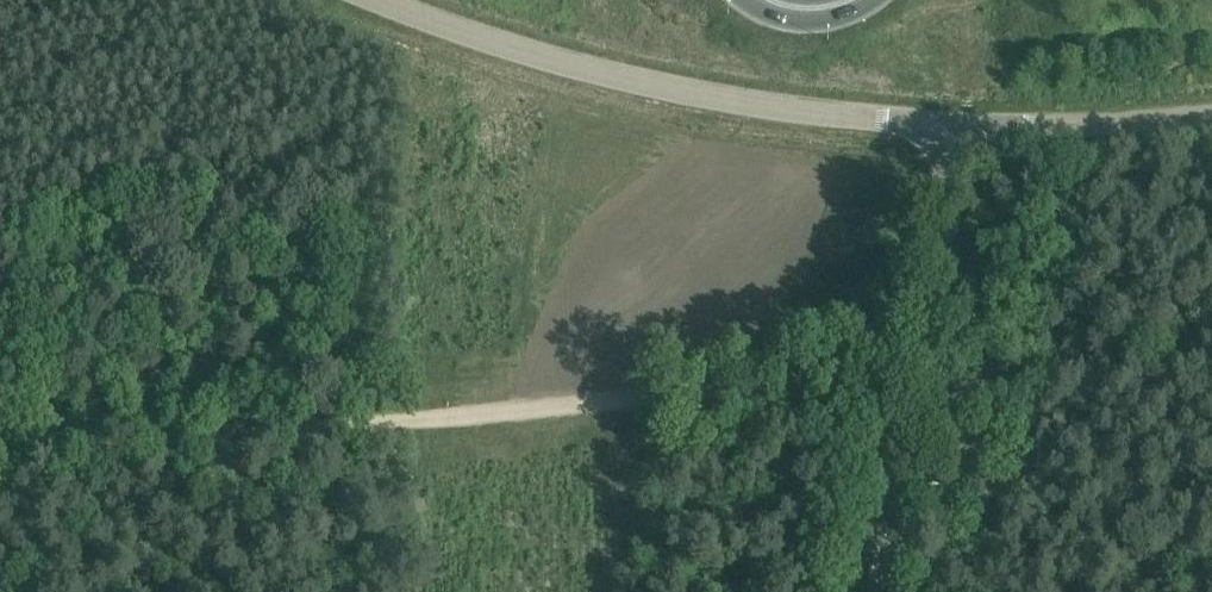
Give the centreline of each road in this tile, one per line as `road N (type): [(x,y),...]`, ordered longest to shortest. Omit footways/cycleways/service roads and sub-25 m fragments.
road 1 (track): [(0,461),(748,385),(923,346)]
road 2 (unclassified): [(963,126),(709,95),(542,53),(390,0)]
road 3 (unclassified): [(881,591),(963,126)]
road 4 (unclassified): [(1211,118),(963,126)]
road 5 (trunk): [(747,0),(805,22),(873,0)]

